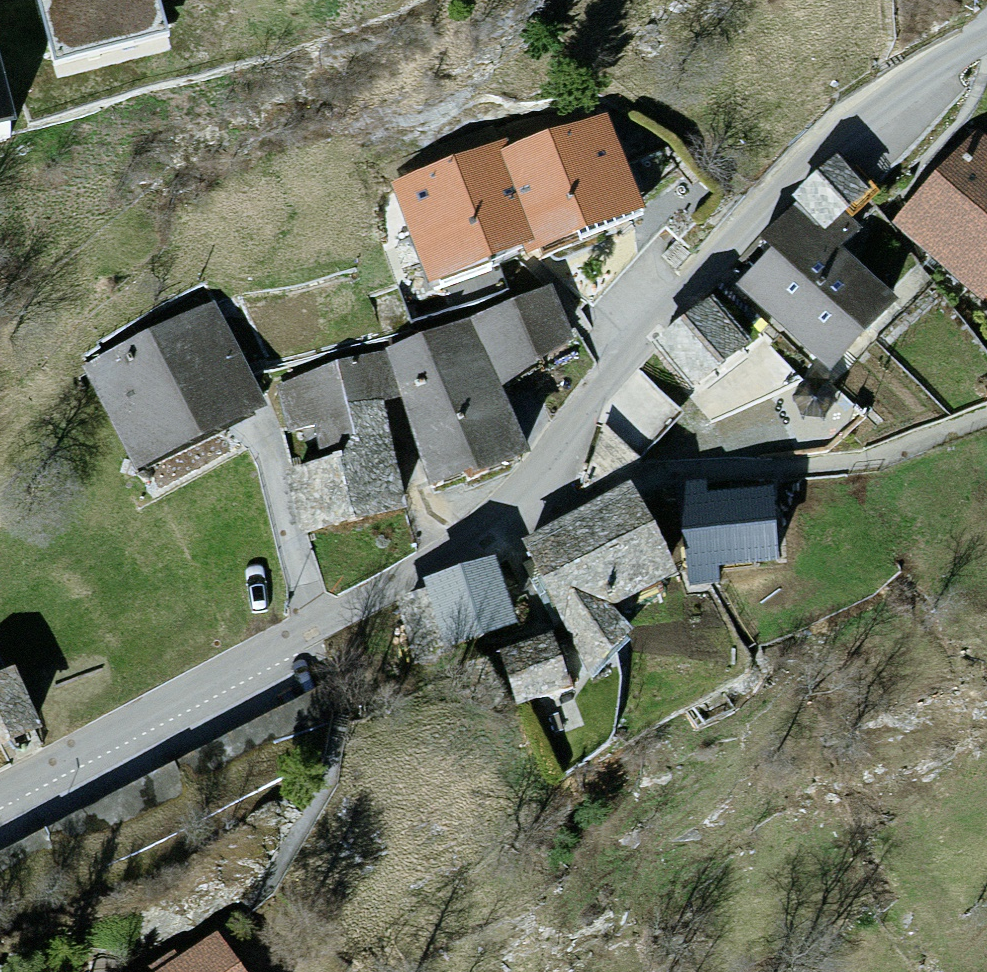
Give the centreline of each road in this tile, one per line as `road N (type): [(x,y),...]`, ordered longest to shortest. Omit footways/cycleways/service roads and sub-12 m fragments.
road 1 (residential): [(0,788),(476,546),(532,501),(630,353),(815,153),(887,95),(986,38)]

